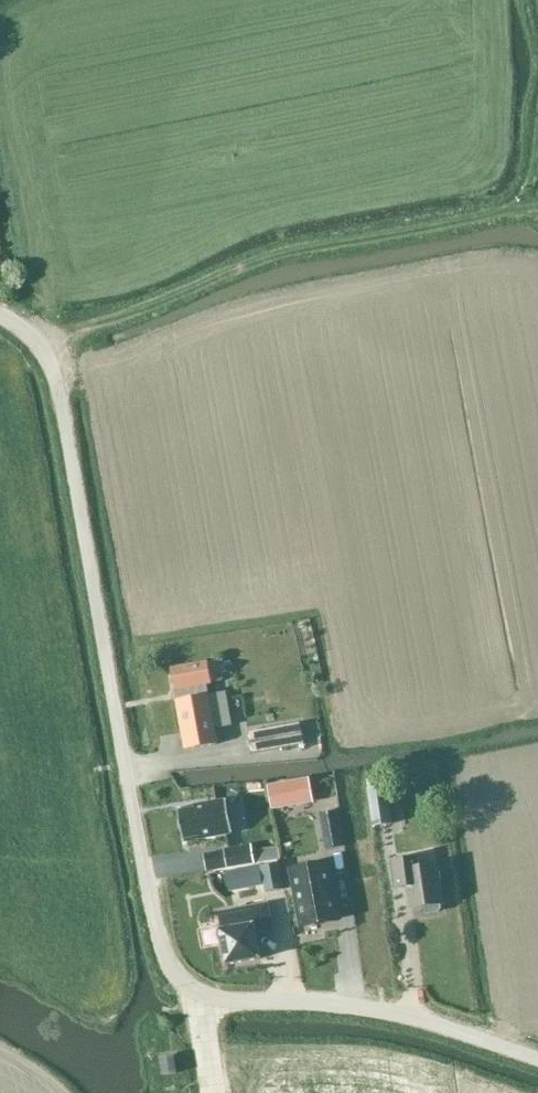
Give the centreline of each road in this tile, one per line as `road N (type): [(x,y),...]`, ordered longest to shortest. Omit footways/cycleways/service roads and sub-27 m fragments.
road 1 (unclassified): [(206,997),(167,968),(54,371),(34,337),(0,315)]
road 2 (track): [(42,347),(261,260),(505,208),(522,196),(530,176),(537,117)]
road 3 (unclassified): [(206,997),(378,1009),(537,1060)]

